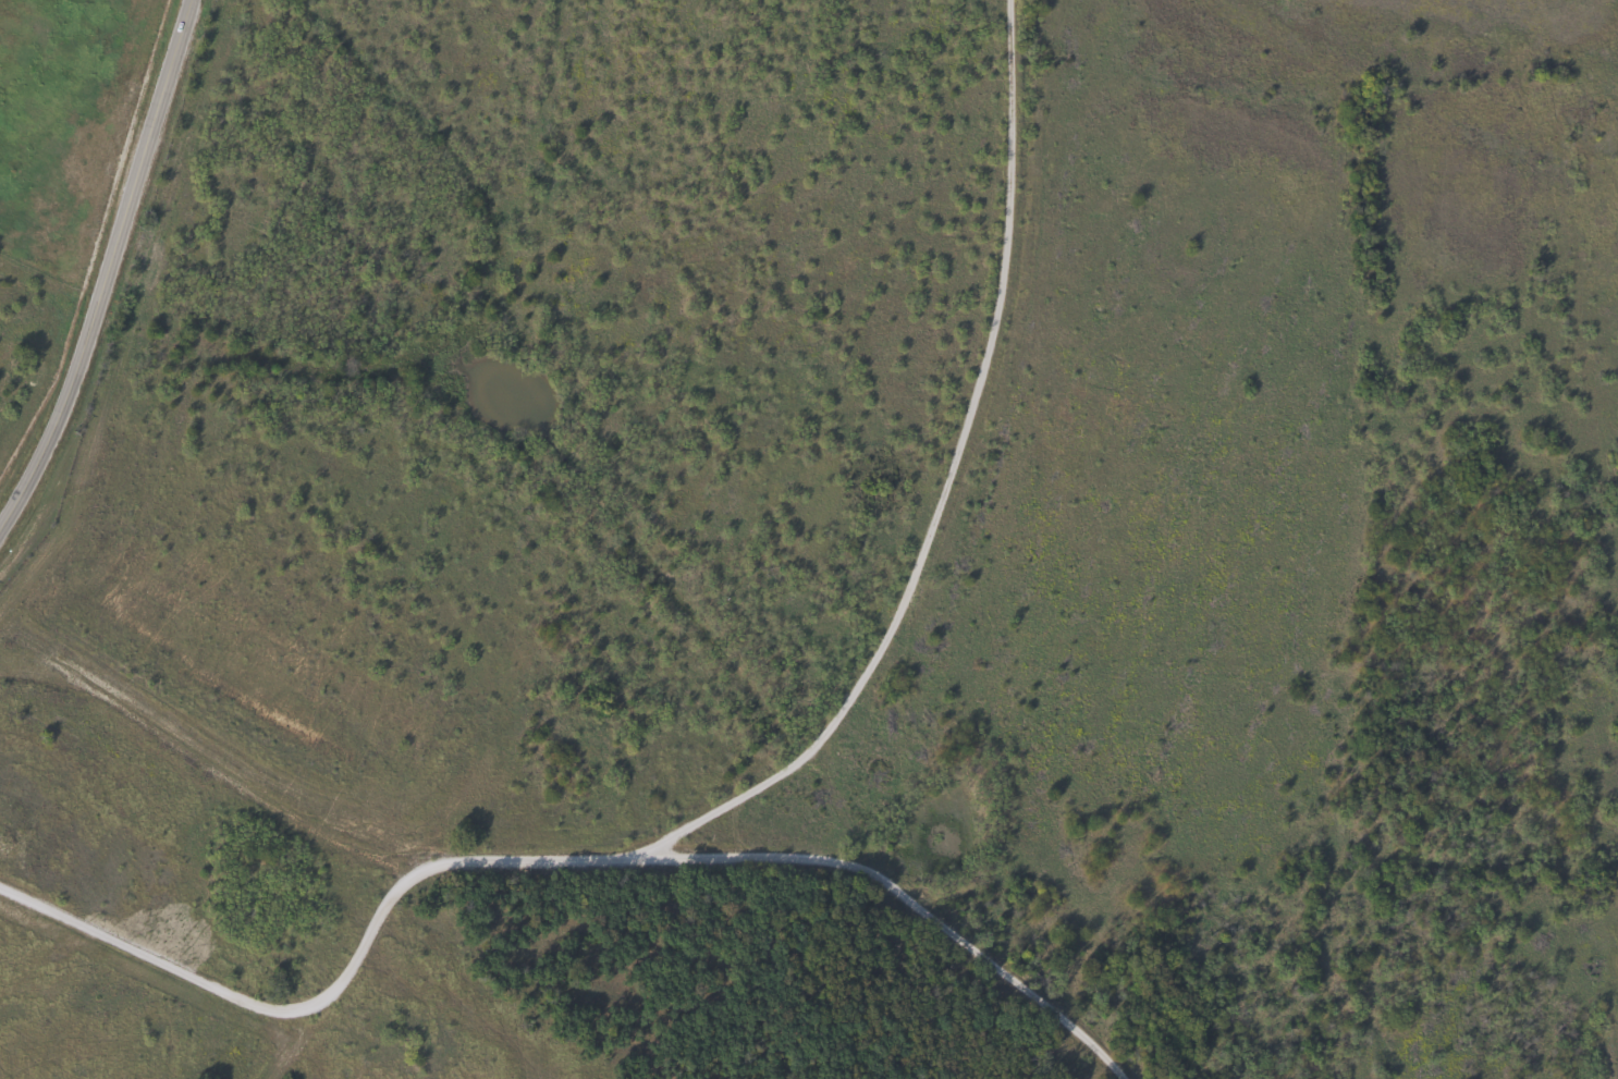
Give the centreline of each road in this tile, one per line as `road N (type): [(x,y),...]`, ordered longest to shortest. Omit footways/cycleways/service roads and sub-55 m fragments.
road 1 (tertiary): [(194,0),(76,381),(32,480),(0,524)]

